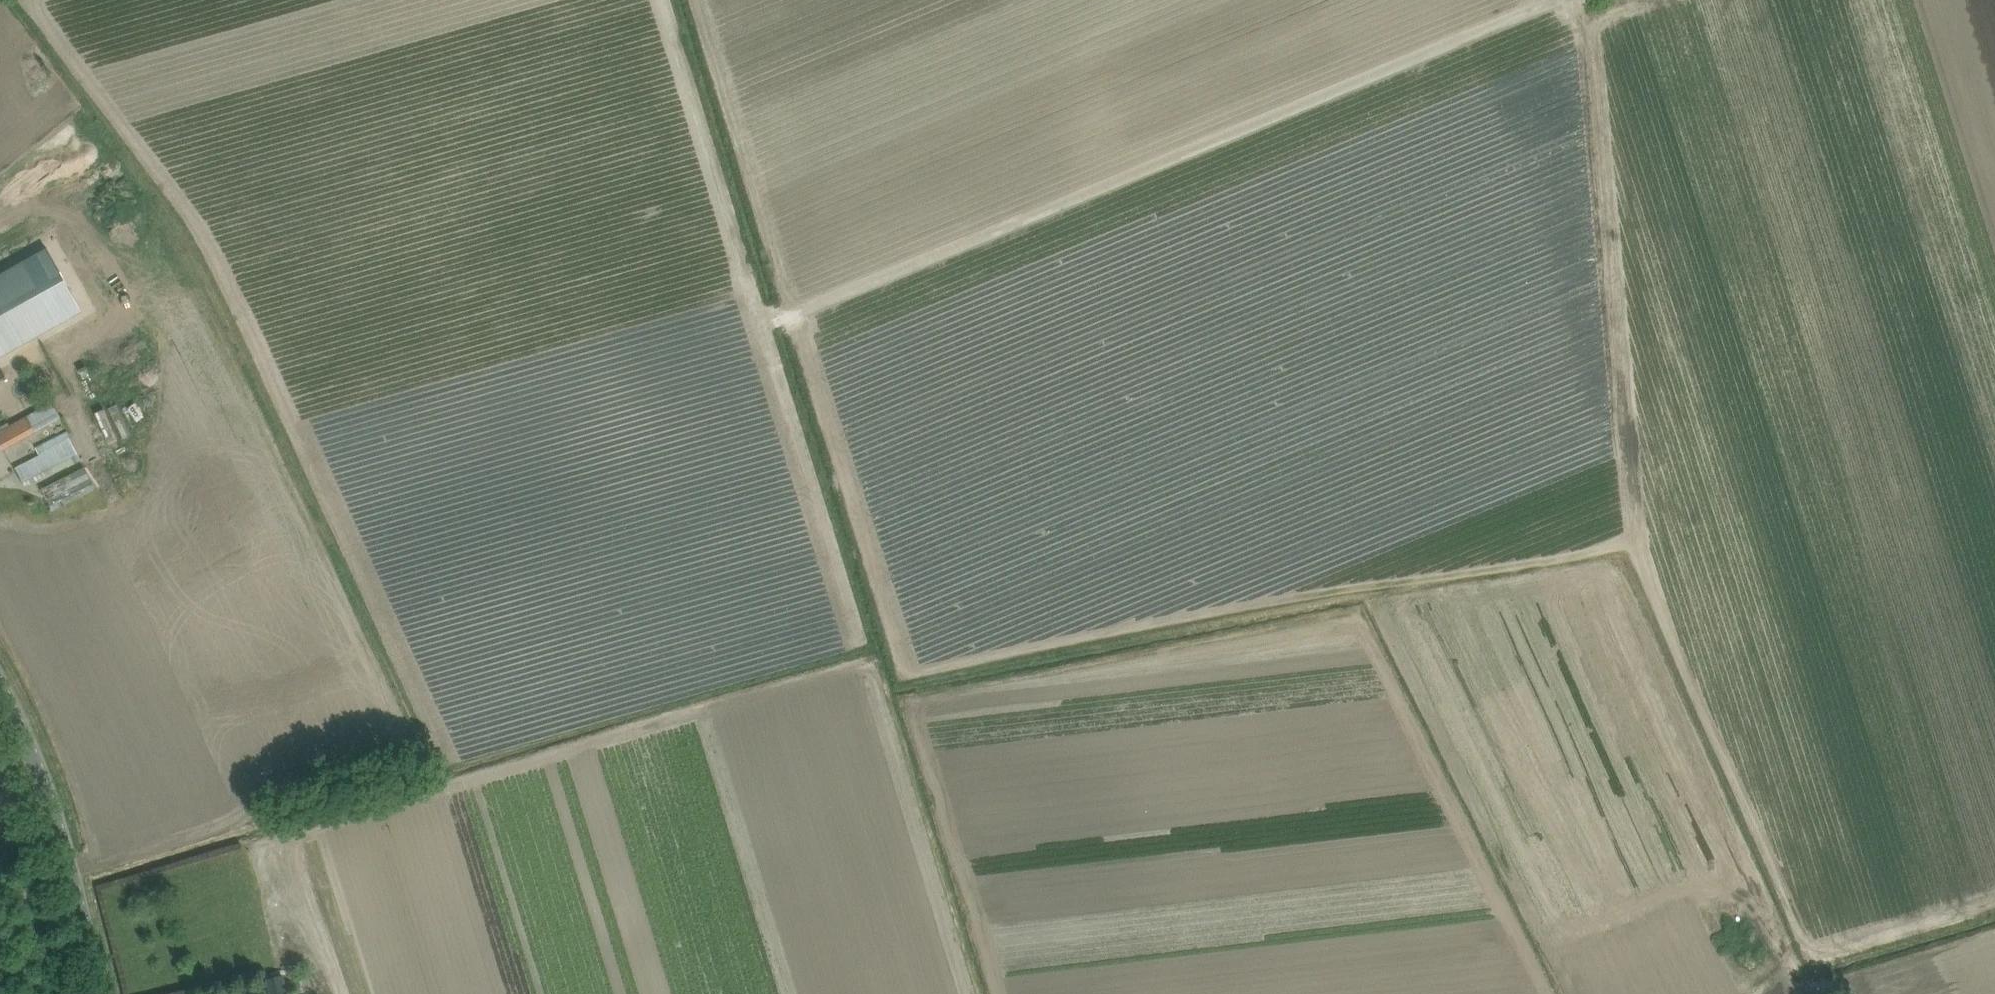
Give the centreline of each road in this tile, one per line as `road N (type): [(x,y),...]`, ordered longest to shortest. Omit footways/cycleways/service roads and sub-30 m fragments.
road 1 (unclassified): [(102,993),(40,758),(0,680)]

